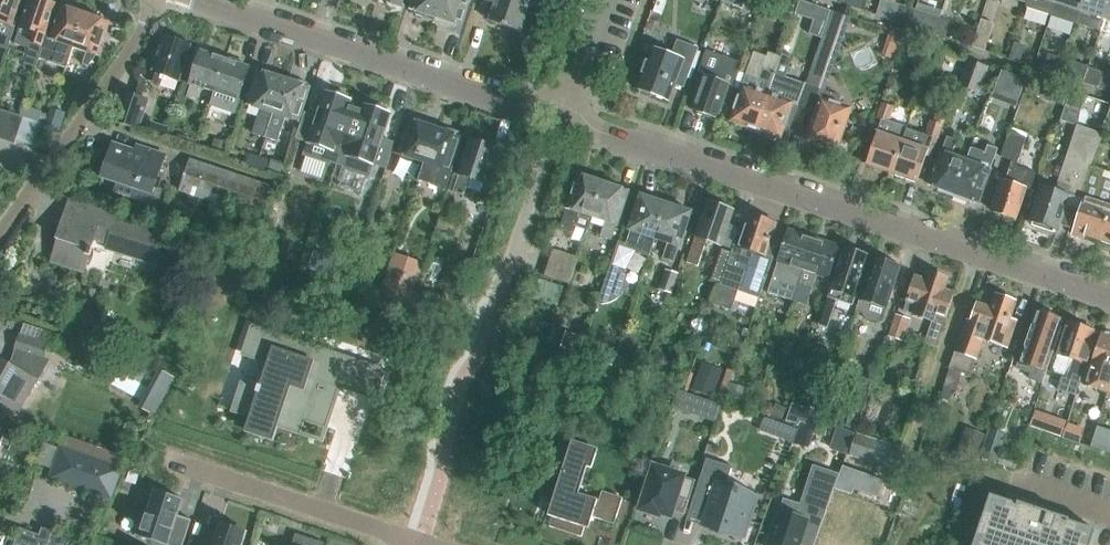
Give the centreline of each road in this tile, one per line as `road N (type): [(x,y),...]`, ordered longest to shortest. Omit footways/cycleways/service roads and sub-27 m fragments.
road 1 (residential): [(1109,295),(560,118)]
road 2 (residential): [(560,118),(173,0)]
road 3 (residential): [(0,232),(158,0)]
road 4 (residential): [(174,459),(417,541)]
road 5 (residential): [(560,118),(602,0)]

